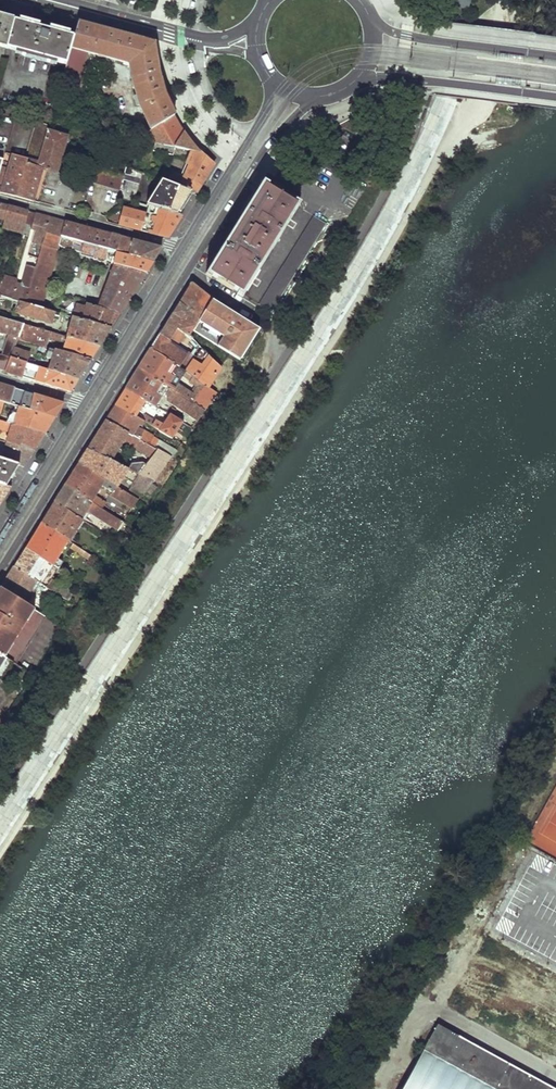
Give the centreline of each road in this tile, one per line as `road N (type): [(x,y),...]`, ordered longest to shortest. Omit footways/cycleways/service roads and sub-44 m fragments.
road 1 (unknown): [(338,1088),(555,740)]
road 2 (primary): [(0,568),(188,269)]
road 3 (primary): [(188,269),(260,156),(315,96)]
road 4 (tertiary): [(259,15),(217,37),(65,0)]
road 5 (primary): [(354,81),(415,80),(555,100)]
road 6 (primary): [(271,77),(266,111),(179,248)]
road 7 (primary): [(555,58),(406,36),(371,23)]
road 8 (residential): [(179,248),(0,199)]
road 9 (primary): [(179,248),(83,405)]
road 10 (primary): [(83,405),(0,540)]

